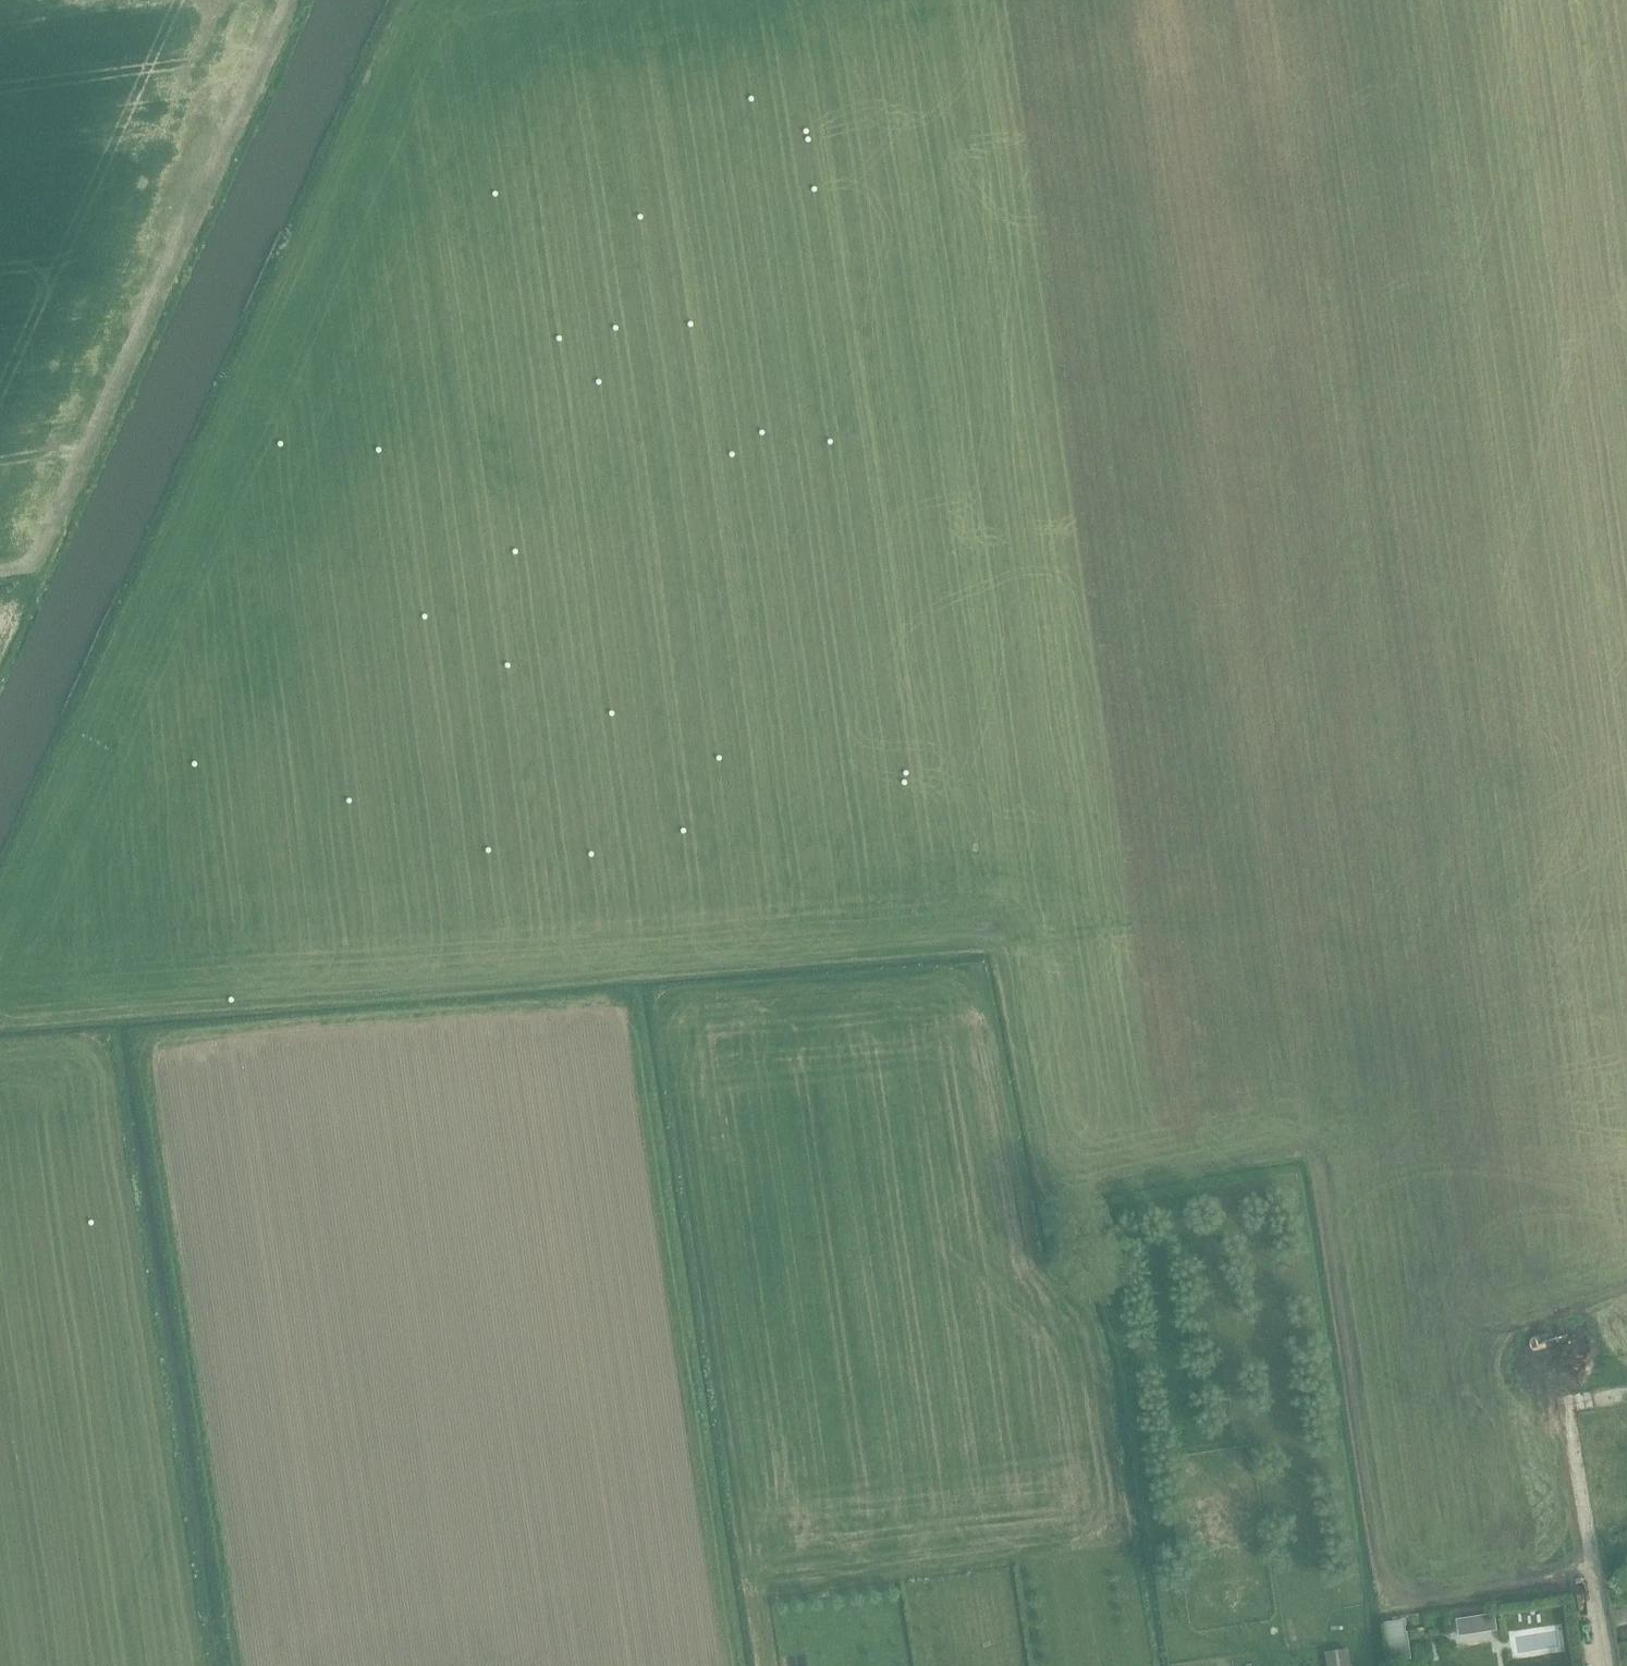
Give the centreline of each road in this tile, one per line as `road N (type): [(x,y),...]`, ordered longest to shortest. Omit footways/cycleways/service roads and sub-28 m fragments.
road 1 (track): [(1602,1665),(1567,1403),(1625,1395)]

